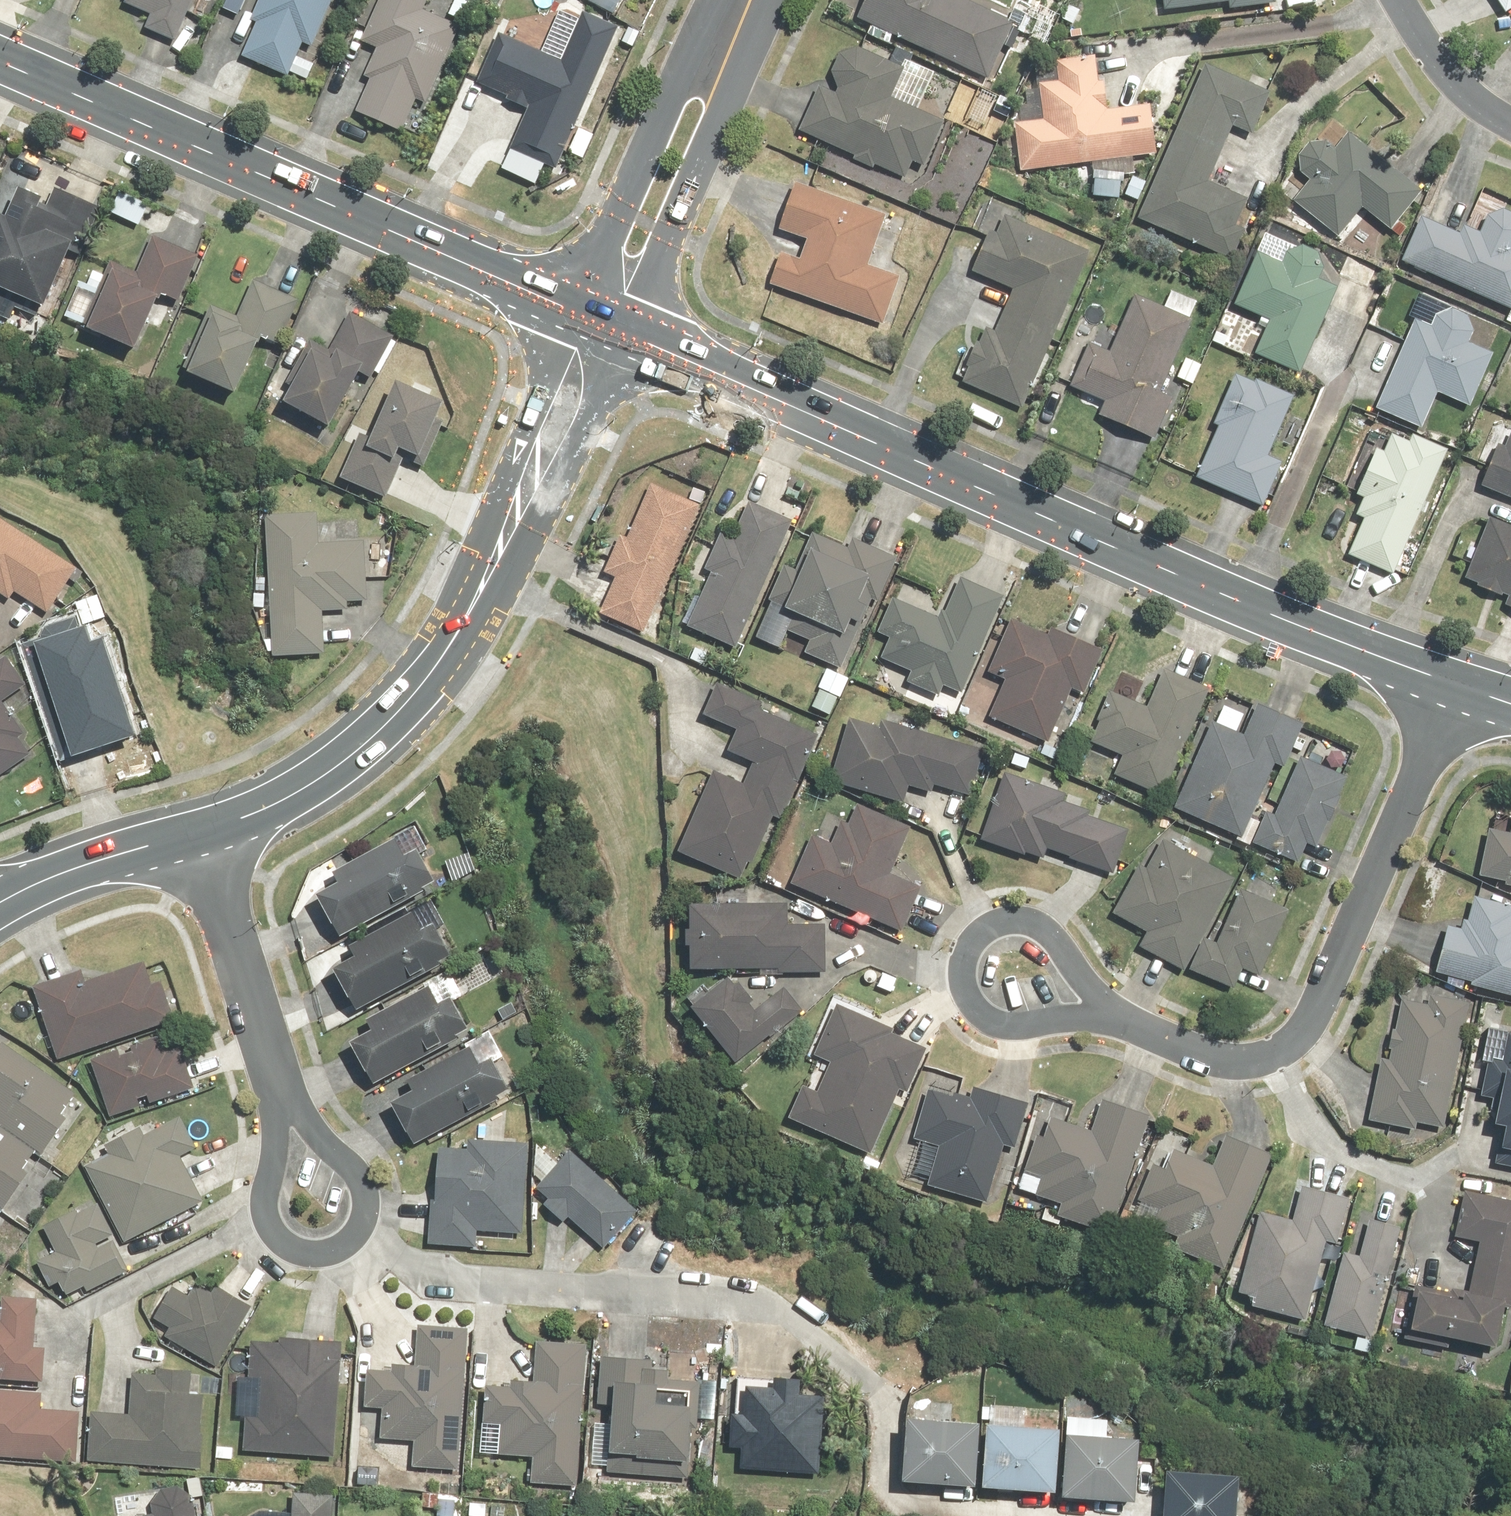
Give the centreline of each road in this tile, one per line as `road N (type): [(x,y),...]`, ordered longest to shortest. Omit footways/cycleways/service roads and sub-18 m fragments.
road 1 (tertiary): [(635,335),(1456,686)]
road 2 (tertiary): [(198,835),(297,792),(352,755),(439,661),(492,567),(597,318)]
road 3 (tertiary): [(0,51),(568,306)]
road 4 (residential): [(1112,1017),(1205,1055),(1248,1062),(1285,1049),(1319,1008),(1456,686)]
road 5 (residential): [(568,306),(665,119),(726,53)]
road 6 (residential): [(1112,1017),(1051,932),(1007,921),(977,936),(965,957),(966,984),(973,1004),(1011,1026)]
road 7 (residential): [(726,53),(707,138),(635,335)]
road 8 (residential): [(288,1106),(198,835)]
road 9 (residential): [(288,1106),(265,1199),(272,1231),(299,1253),(319,1256),(359,1233)]
road 10 (tertiary): [(0,904),(50,879),(198,835)]
road 11 (residential): [(1402,0),(1457,83),(1510,119)]
road 12 (residential): [(359,1233),(368,1205),(358,1176),(288,1106)]

